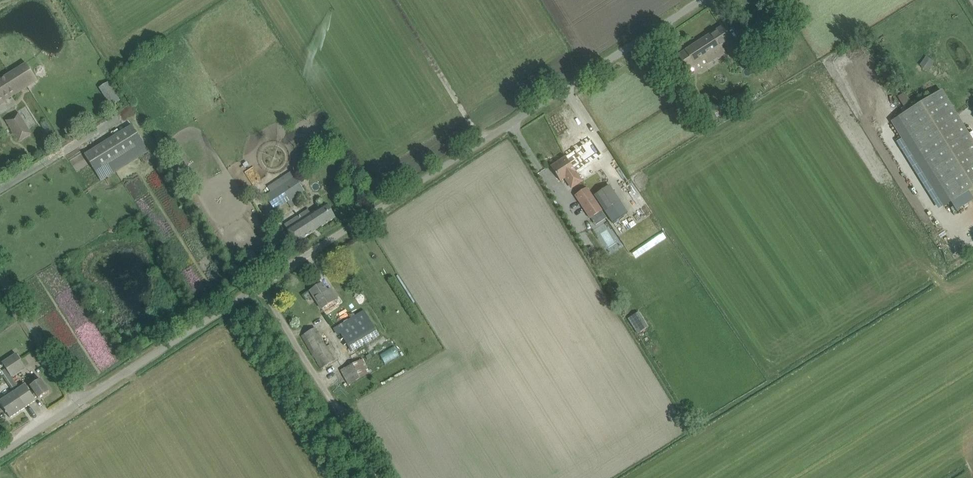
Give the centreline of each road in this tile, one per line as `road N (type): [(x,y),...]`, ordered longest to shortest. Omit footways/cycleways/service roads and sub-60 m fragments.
road 1 (unclassified): [(481,147),(708,0)]
road 2 (unclassified): [(260,290),(481,147)]
road 3 (unclassified): [(78,405),(260,290)]
road 4 (unclassified): [(481,147),(390,0)]
road 5 (unclassified): [(0,280),(78,405)]
road 6 (unclassified): [(335,408),(260,290)]

